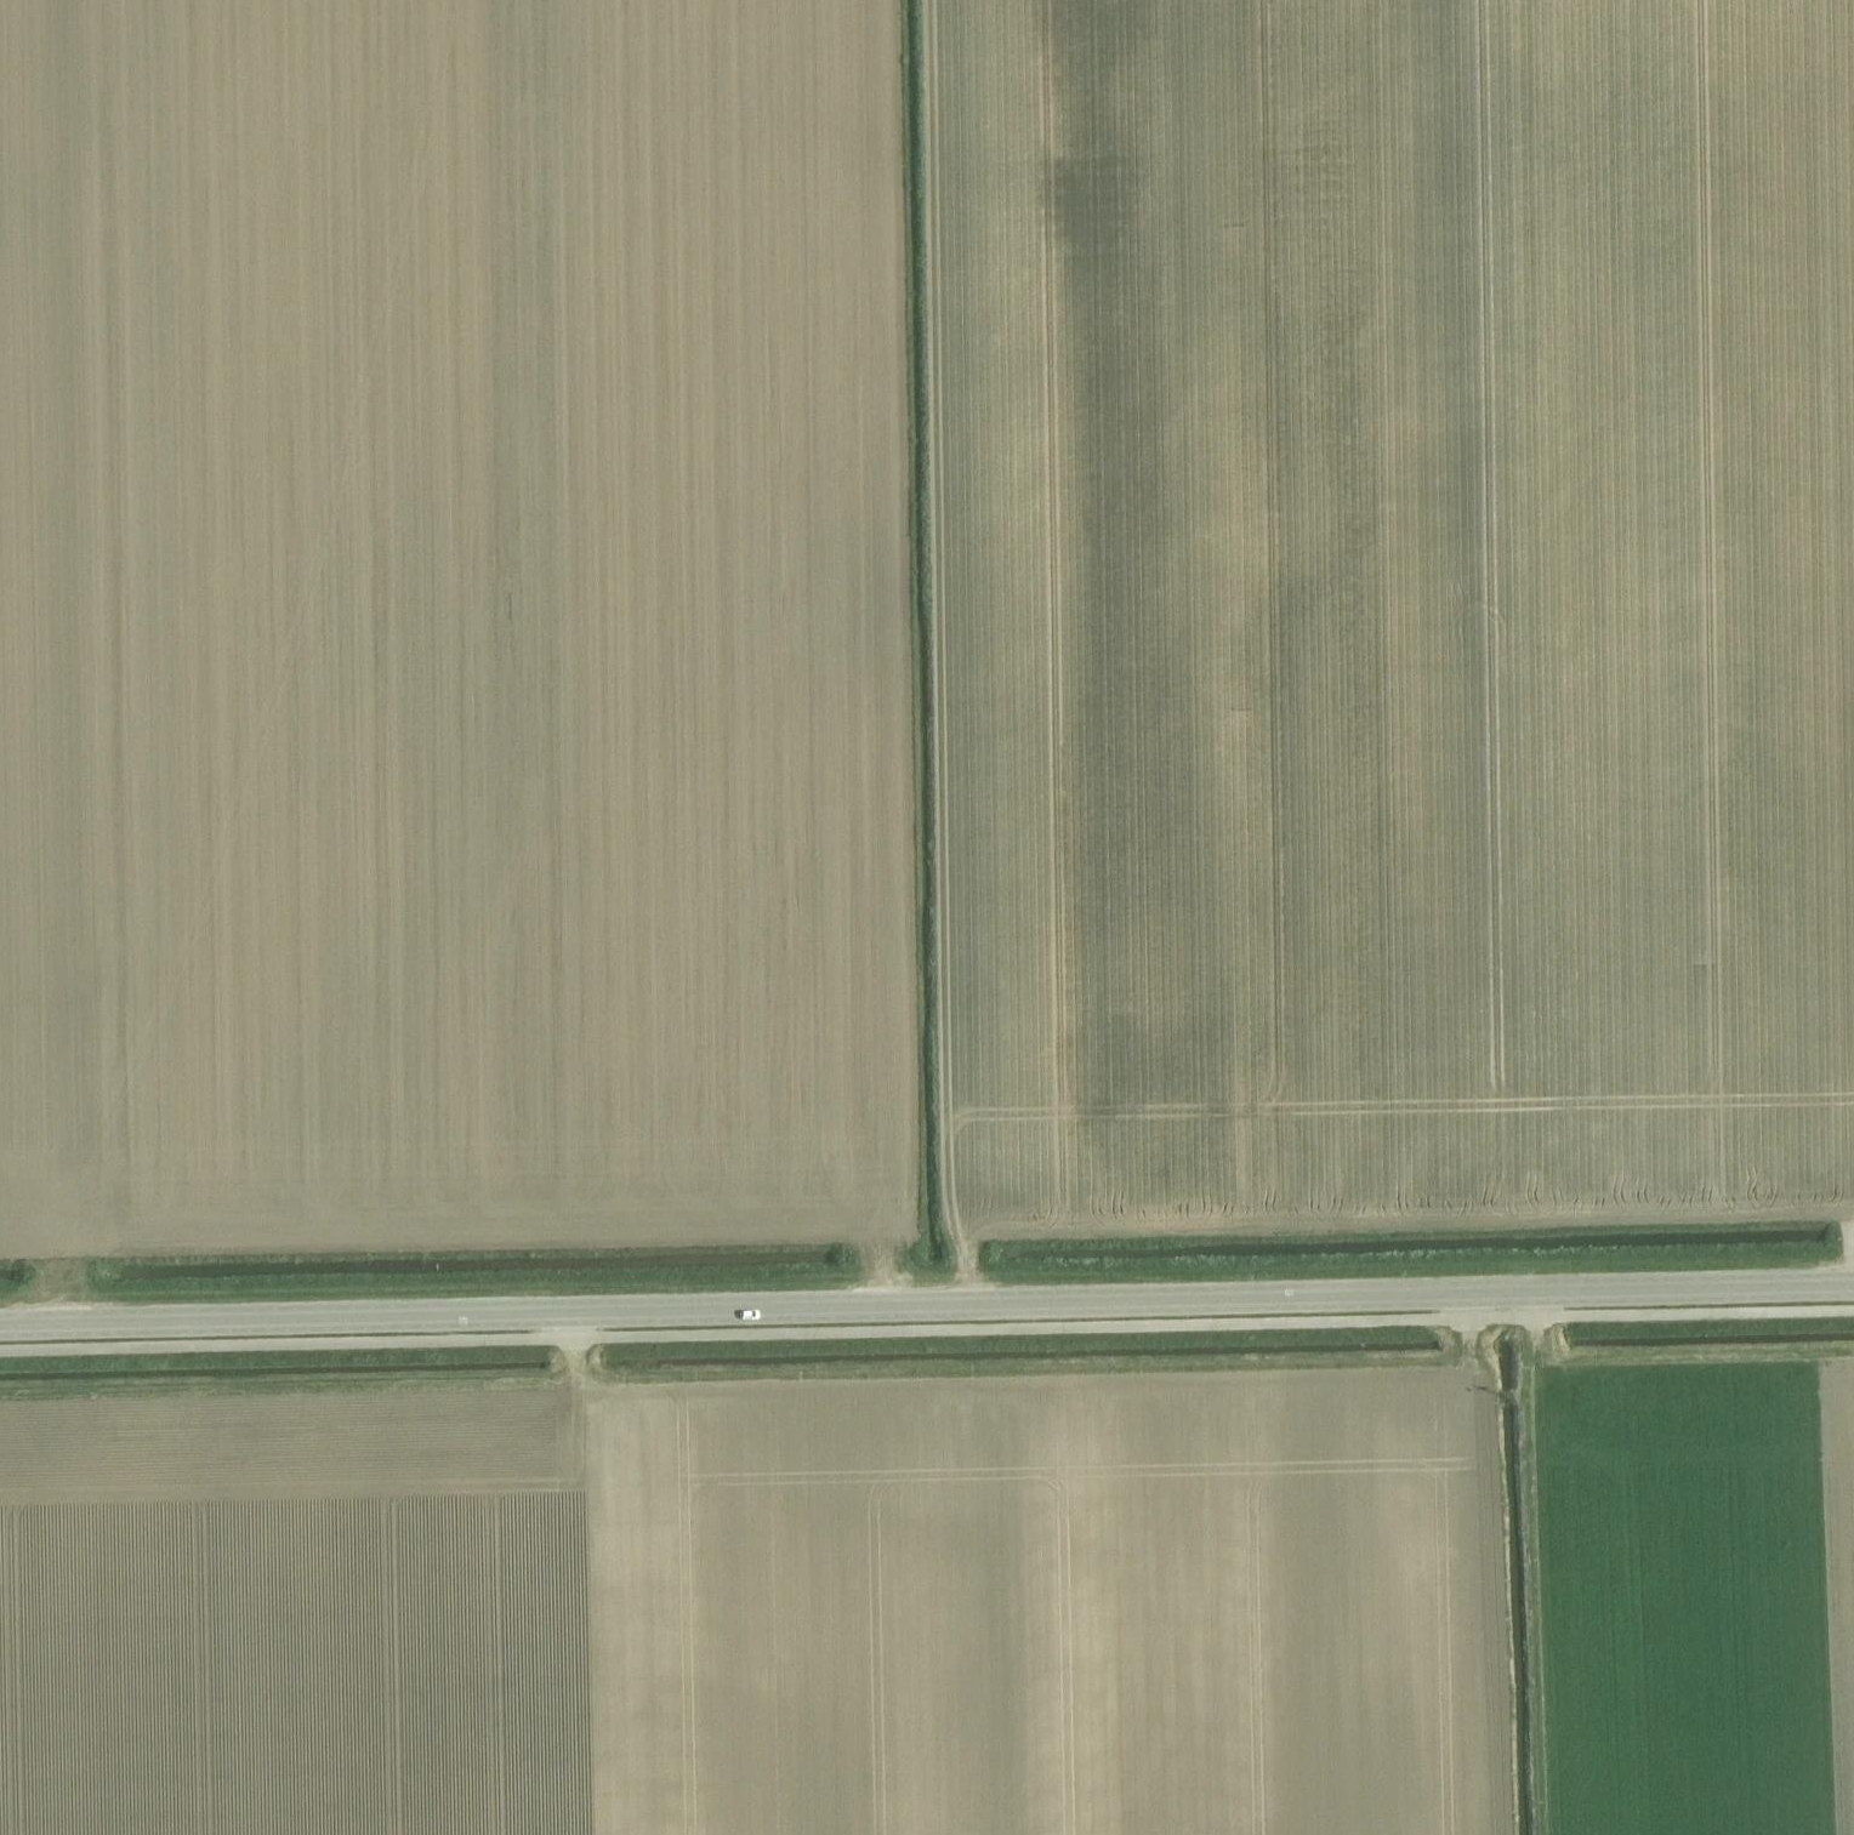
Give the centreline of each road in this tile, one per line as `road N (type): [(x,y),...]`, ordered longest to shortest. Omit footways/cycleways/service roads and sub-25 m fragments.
road 1 (tertiary): [(1853,1286),(0,1325)]

